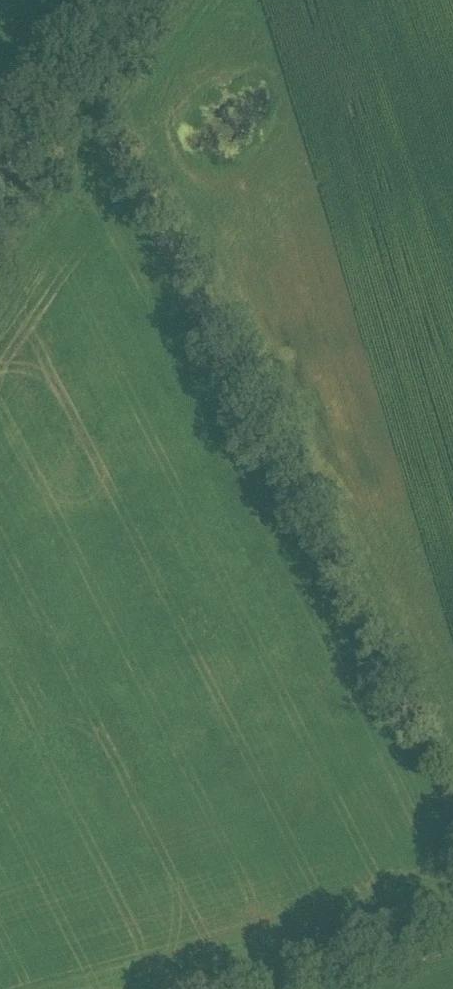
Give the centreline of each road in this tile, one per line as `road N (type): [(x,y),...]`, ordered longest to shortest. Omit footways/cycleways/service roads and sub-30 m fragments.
road 1 (unclassified): [(0,196),(145,0)]

